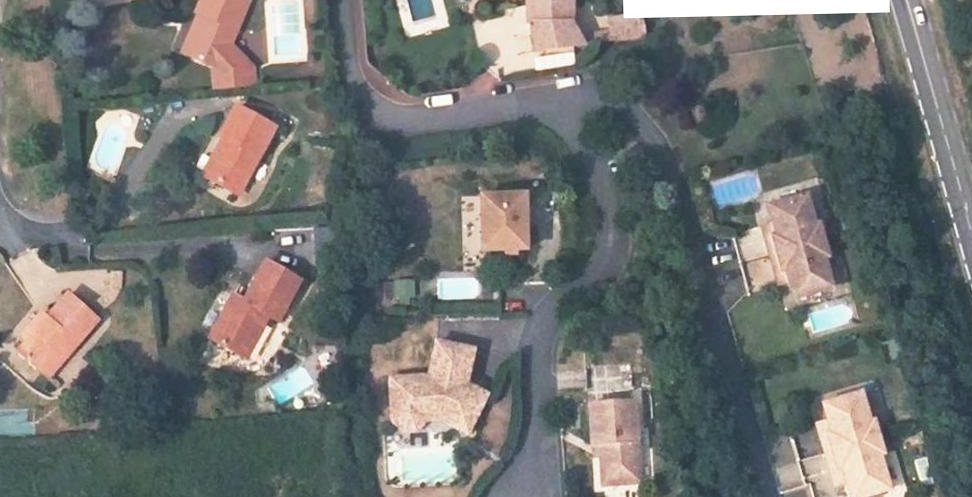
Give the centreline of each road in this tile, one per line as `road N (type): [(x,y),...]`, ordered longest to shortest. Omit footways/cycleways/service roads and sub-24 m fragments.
road 1 (residential): [(765,496),(679,202),(650,137),(601,98),(550,108)]
road 2 (residential): [(524,496),(534,432),(532,336),(605,264),(610,219),(597,161),(550,108)]
road 3 (residential): [(550,108),(429,125),(373,107),(342,50),(341,0)]
road 4 (secondary): [(971,243),(904,0)]

